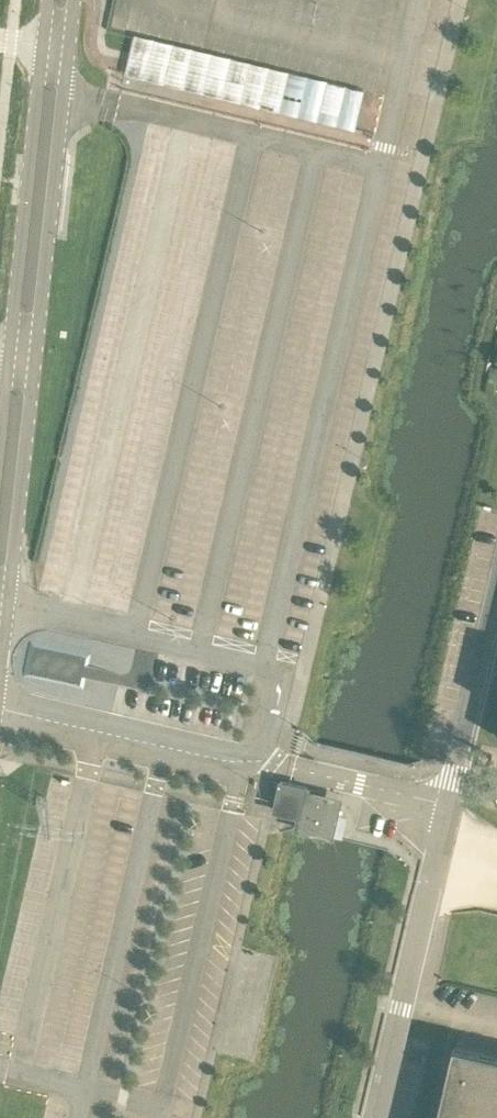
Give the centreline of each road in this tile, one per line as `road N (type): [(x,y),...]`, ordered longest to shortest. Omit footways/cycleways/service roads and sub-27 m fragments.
road 1 (tertiary): [(0,672),(73,0)]
road 2 (tertiary): [(49,0),(0,431)]

